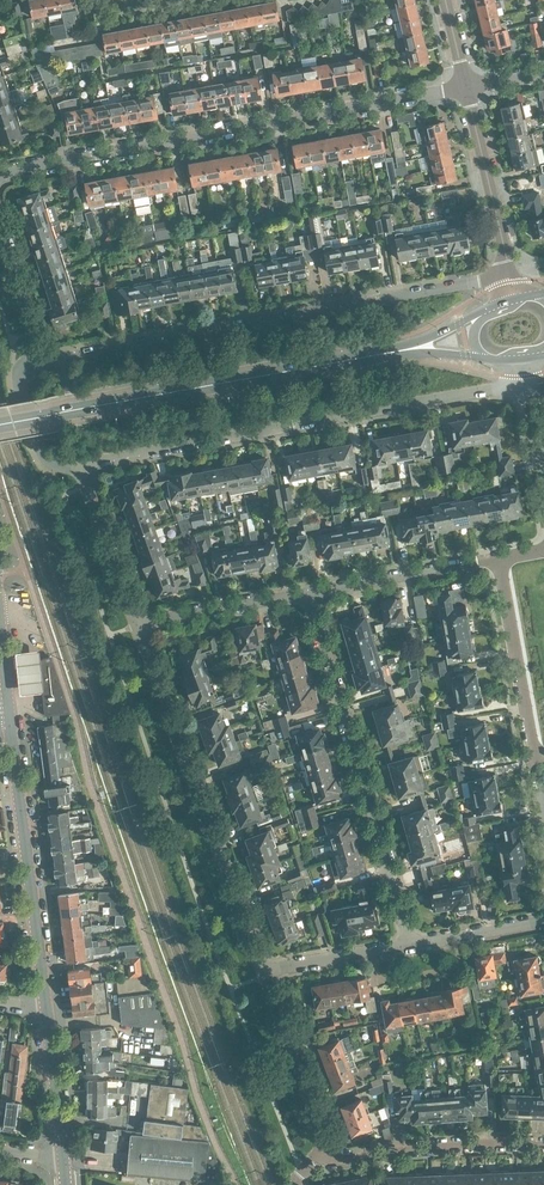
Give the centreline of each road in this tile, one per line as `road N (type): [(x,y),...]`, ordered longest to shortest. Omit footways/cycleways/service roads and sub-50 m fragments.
road 1 (residential): [(0,171),(466,86)]
road 2 (residential): [(43,361),(506,275)]
road 3 (residential): [(78,465),(528,389)]
road 4 (primary): [(0,424),(387,353)]
road 5 (residential): [(264,976),(136,626)]
road 6 (residential): [(410,944),(307,592)]
road 7 (tertiary): [(46,1003),(11,719)]
road 8 (residential): [(543,1142),(358,1157),(320,1153)]
road 9 (residential): [(538,762),(500,558)]
road 10 (residential): [(307,592),(500,558)]
road 11 (tertiary): [(506,275),(466,86)]
road 12 (residential): [(320,1153),(323,1134),(264,976)]
road 13 (residential): [(136,626),(307,592)]
road 14 (residential): [(136,626),(78,465)]
road 15 (tertiary): [(65,1158),(46,1003)]
road 16 (residential): [(264,976),(410,944)]
road 17 (residential): [(78,465),(46,459),(21,402),(20,376),(43,361)]
road 18 (residential): [(43,361),(0,228)]
road 19 (residential): [(410,944),(543,921)]

